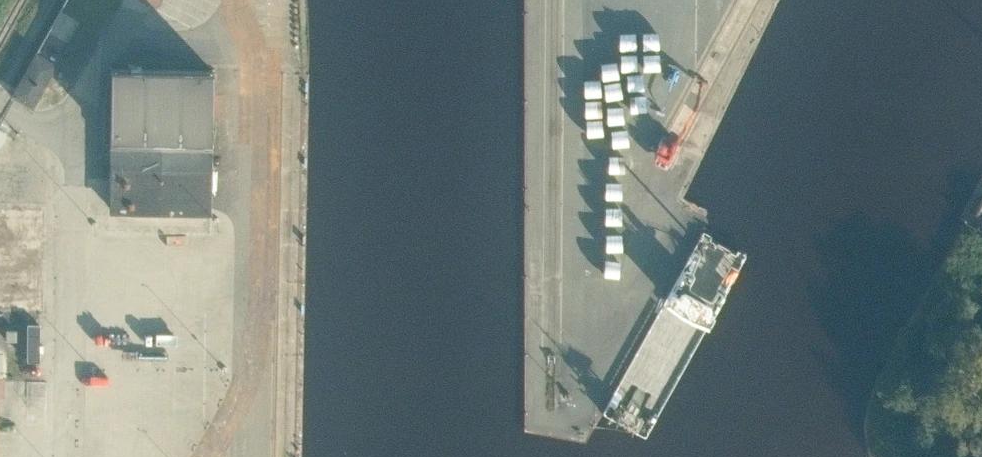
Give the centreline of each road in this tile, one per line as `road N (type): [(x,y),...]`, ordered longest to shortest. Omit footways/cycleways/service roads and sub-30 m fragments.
road 1 (unclassified): [(0,106),(74,153),(71,456)]

